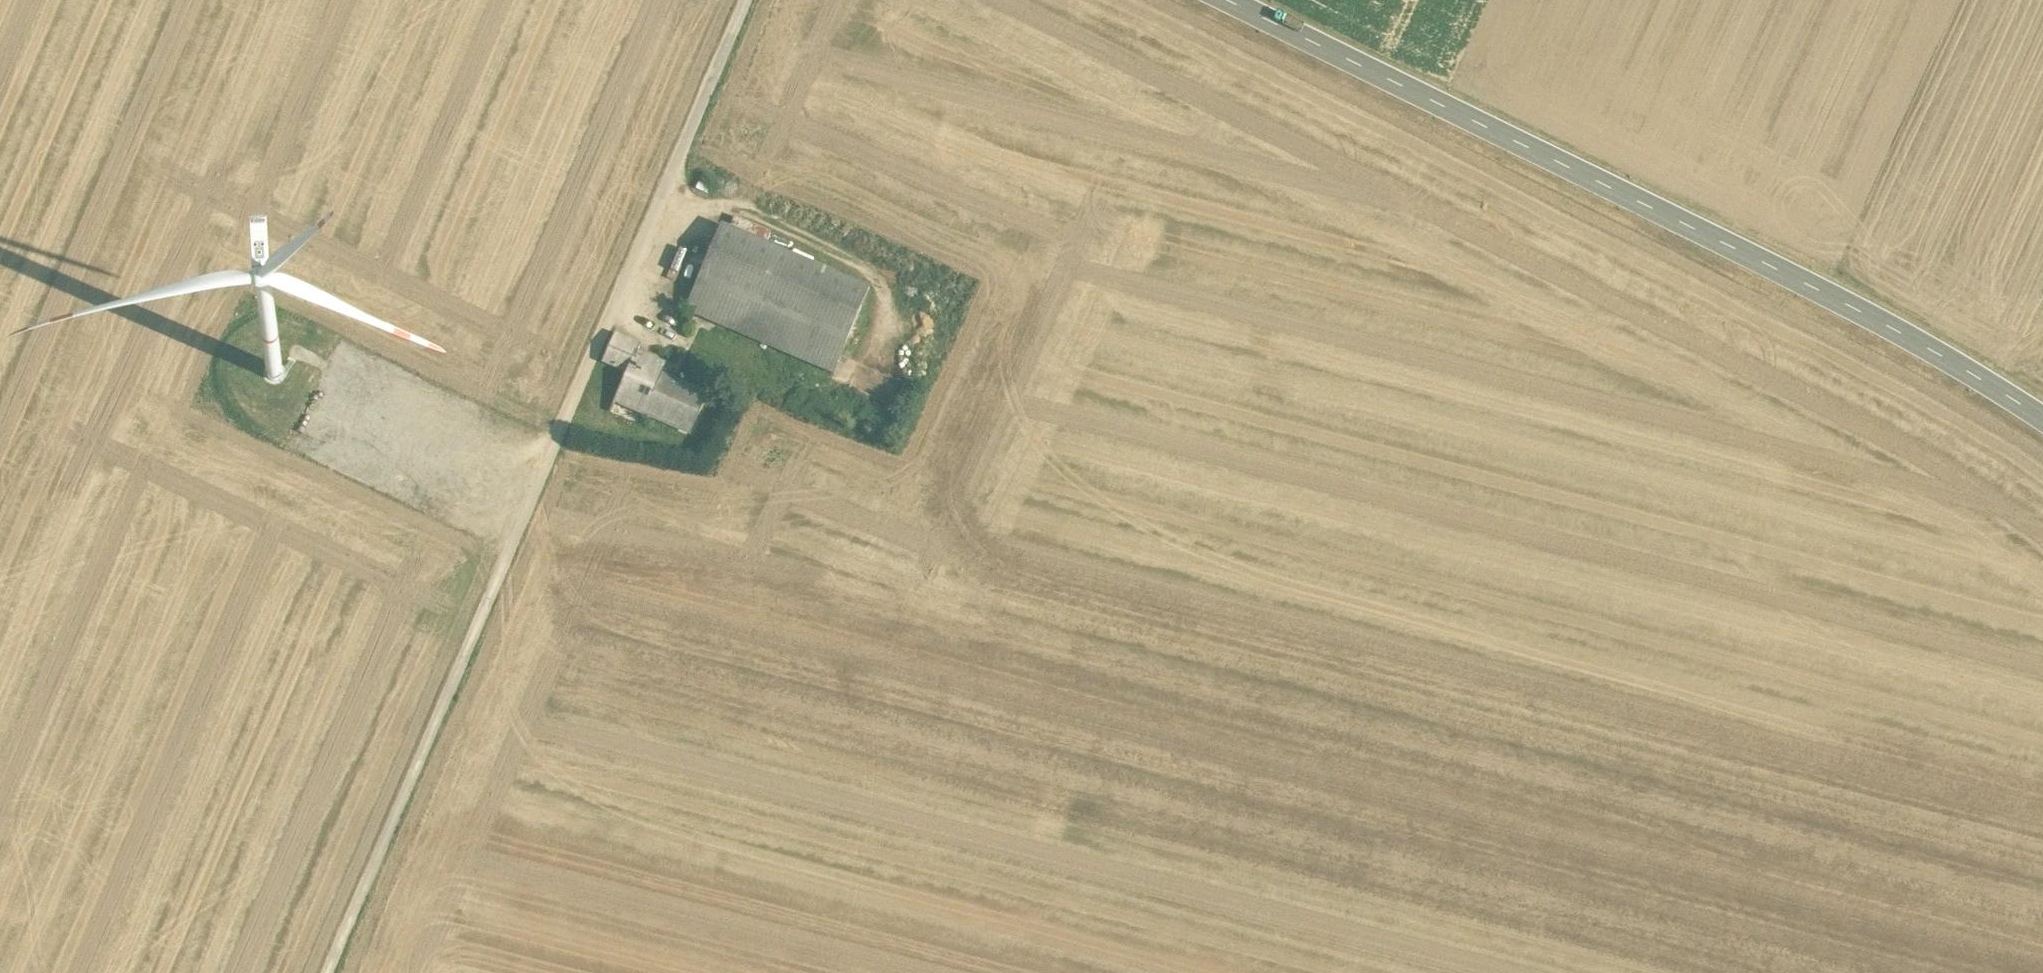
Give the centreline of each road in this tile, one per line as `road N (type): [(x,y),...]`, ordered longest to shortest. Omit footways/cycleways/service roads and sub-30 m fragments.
road 1 (secondary): [(2042,416),(1862,310),(1228,0)]
road 2 (track): [(570,425),(330,972)]

